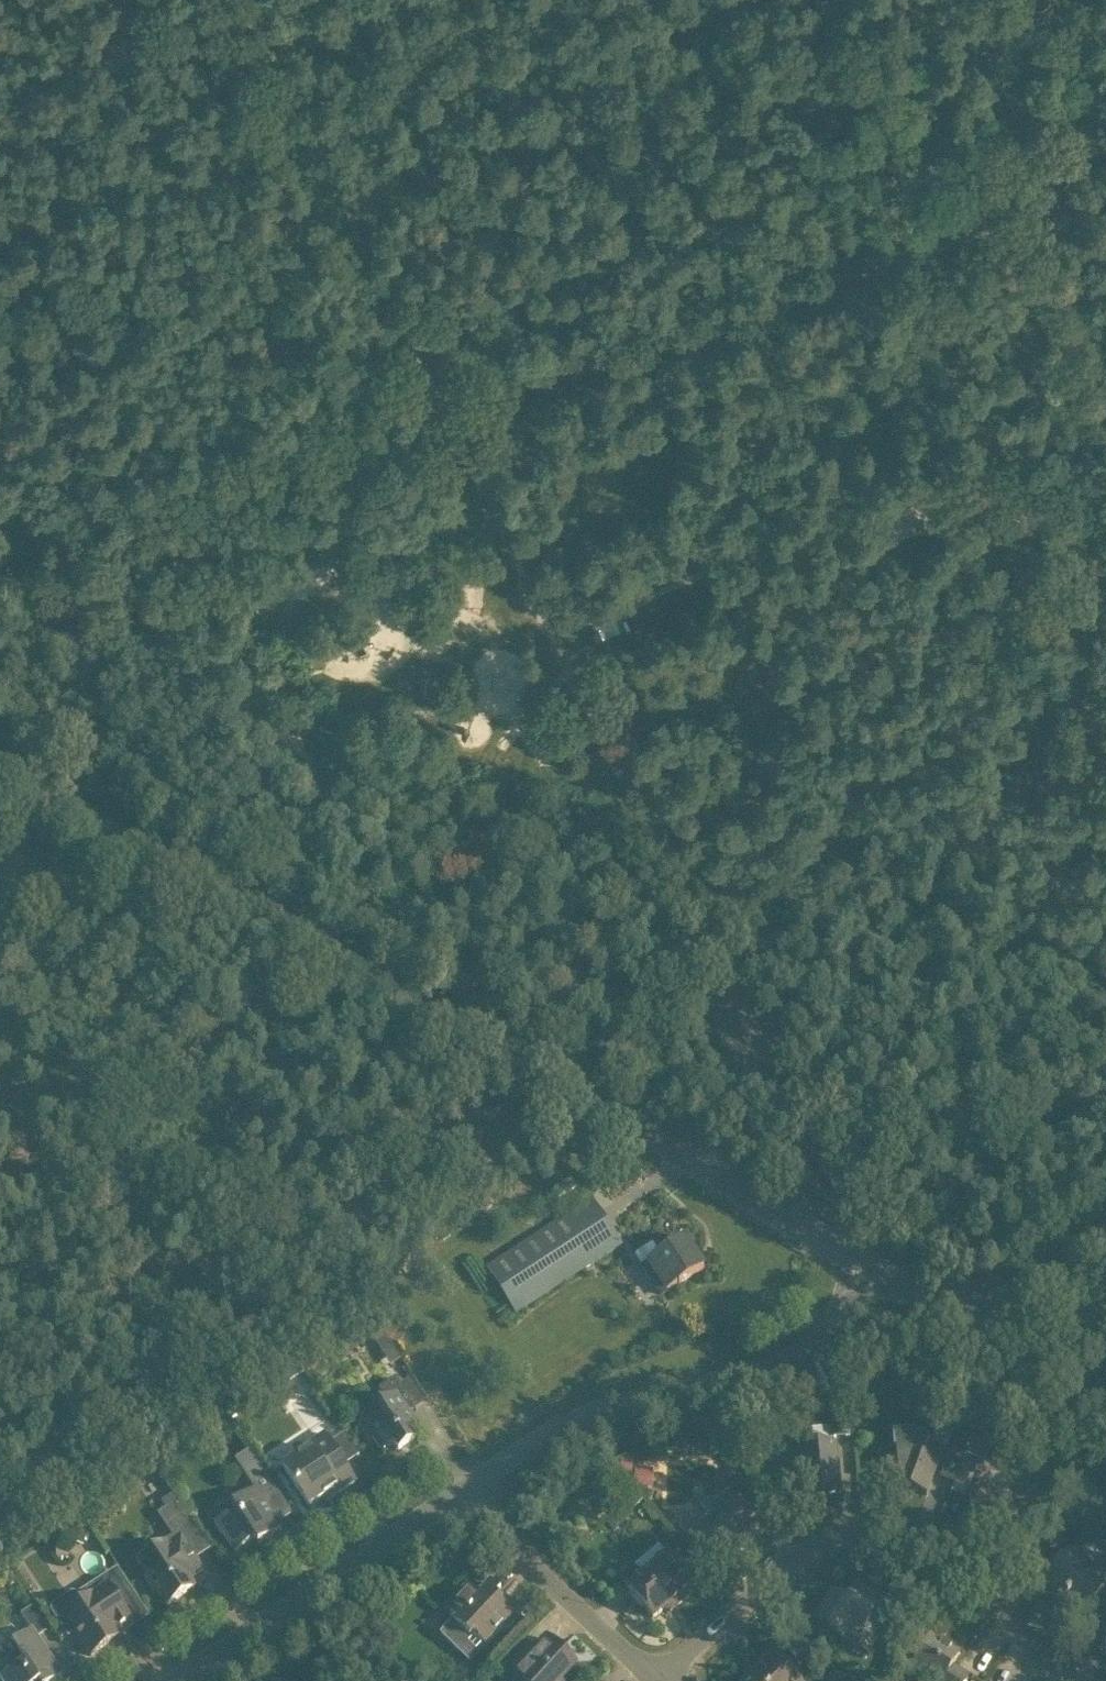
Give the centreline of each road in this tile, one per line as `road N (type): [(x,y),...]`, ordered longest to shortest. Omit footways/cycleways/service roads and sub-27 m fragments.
road 1 (track): [(252,0),(756,1043),(819,1186),(836,1244)]
road 2 (unclassified): [(852,1253),(0,769)]
road 3 (residential): [(1064,1680),(962,1567),(888,1532),(824,1542),(656,1680)]
road 4 (residential): [(467,1490),(609,1408),(789,1364),(836,1314),(850,1288),(852,1253)]
road 5 (residential): [(178,1680),(467,1490)]
road 6 (unclassified): [(852,1253),(969,1315),(1105,1236)]
road 7 (residential): [(652,1680),(467,1490)]

